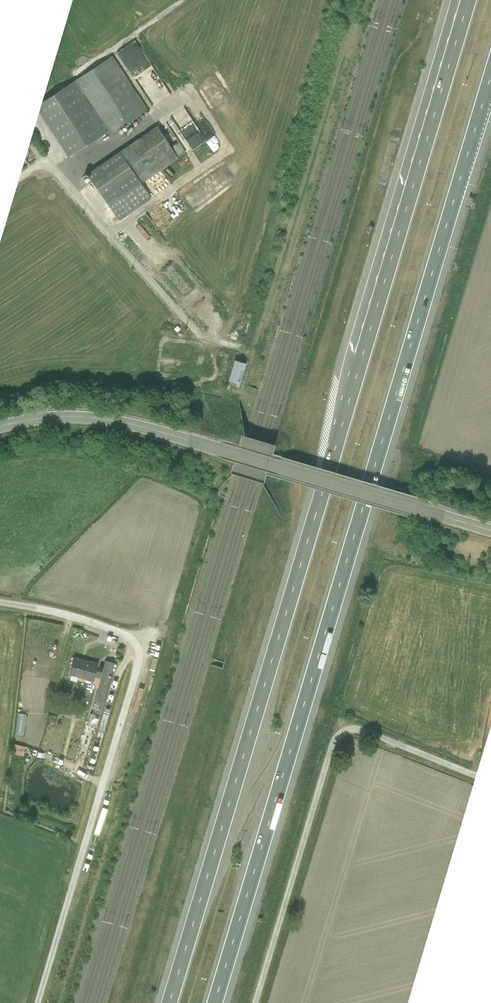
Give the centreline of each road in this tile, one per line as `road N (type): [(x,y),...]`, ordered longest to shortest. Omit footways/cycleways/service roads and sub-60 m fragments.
road 1 (motorway): [(447,71),(168,1002)]
road 2 (motorway): [(218,1002),(490,81)]
road 3 (unclassified): [(490,531),(145,431),(56,420),(0,430)]
road 4 (unclassified): [(255,1002),(341,732),(365,733),(490,782)]
road 5 (track): [(245,350),(251,352),(357,0)]
road 6 (unclassified): [(245,350),(204,338),(47,166),(0,189)]
road 7 (residential): [(0,602),(99,627),(136,658),(112,759)]
road 8 (unclassified): [(112,759),(41,1002)]

